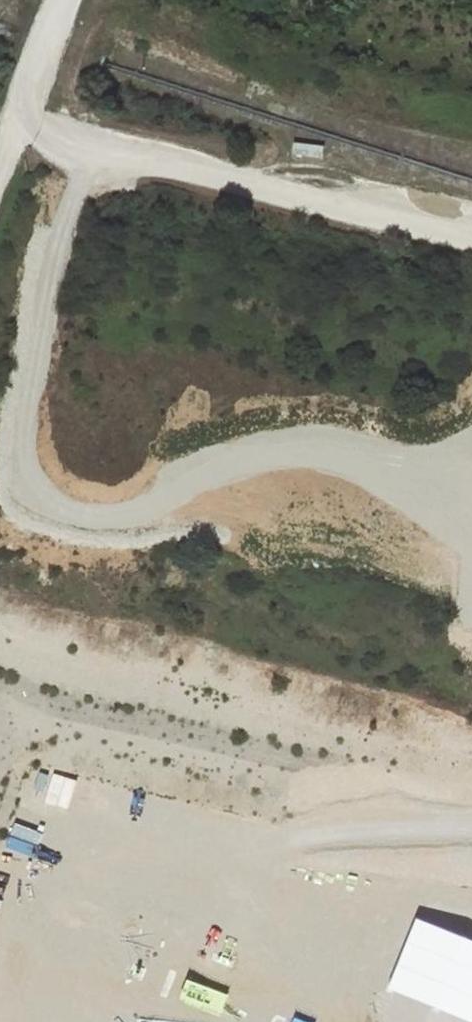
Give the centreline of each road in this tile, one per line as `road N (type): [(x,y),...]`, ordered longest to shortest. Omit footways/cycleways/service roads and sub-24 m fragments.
road 1 (track): [(68,0),(0,185)]

